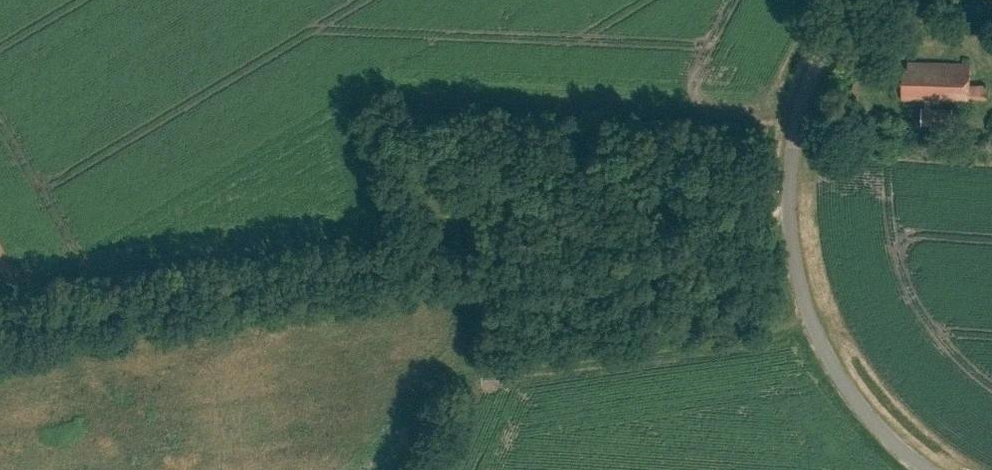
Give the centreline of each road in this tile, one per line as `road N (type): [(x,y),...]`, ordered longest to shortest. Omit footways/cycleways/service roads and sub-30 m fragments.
road 1 (unclassified): [(926,469),(855,401),(821,347),(796,263),(790,164),(817,60),(850,0)]

